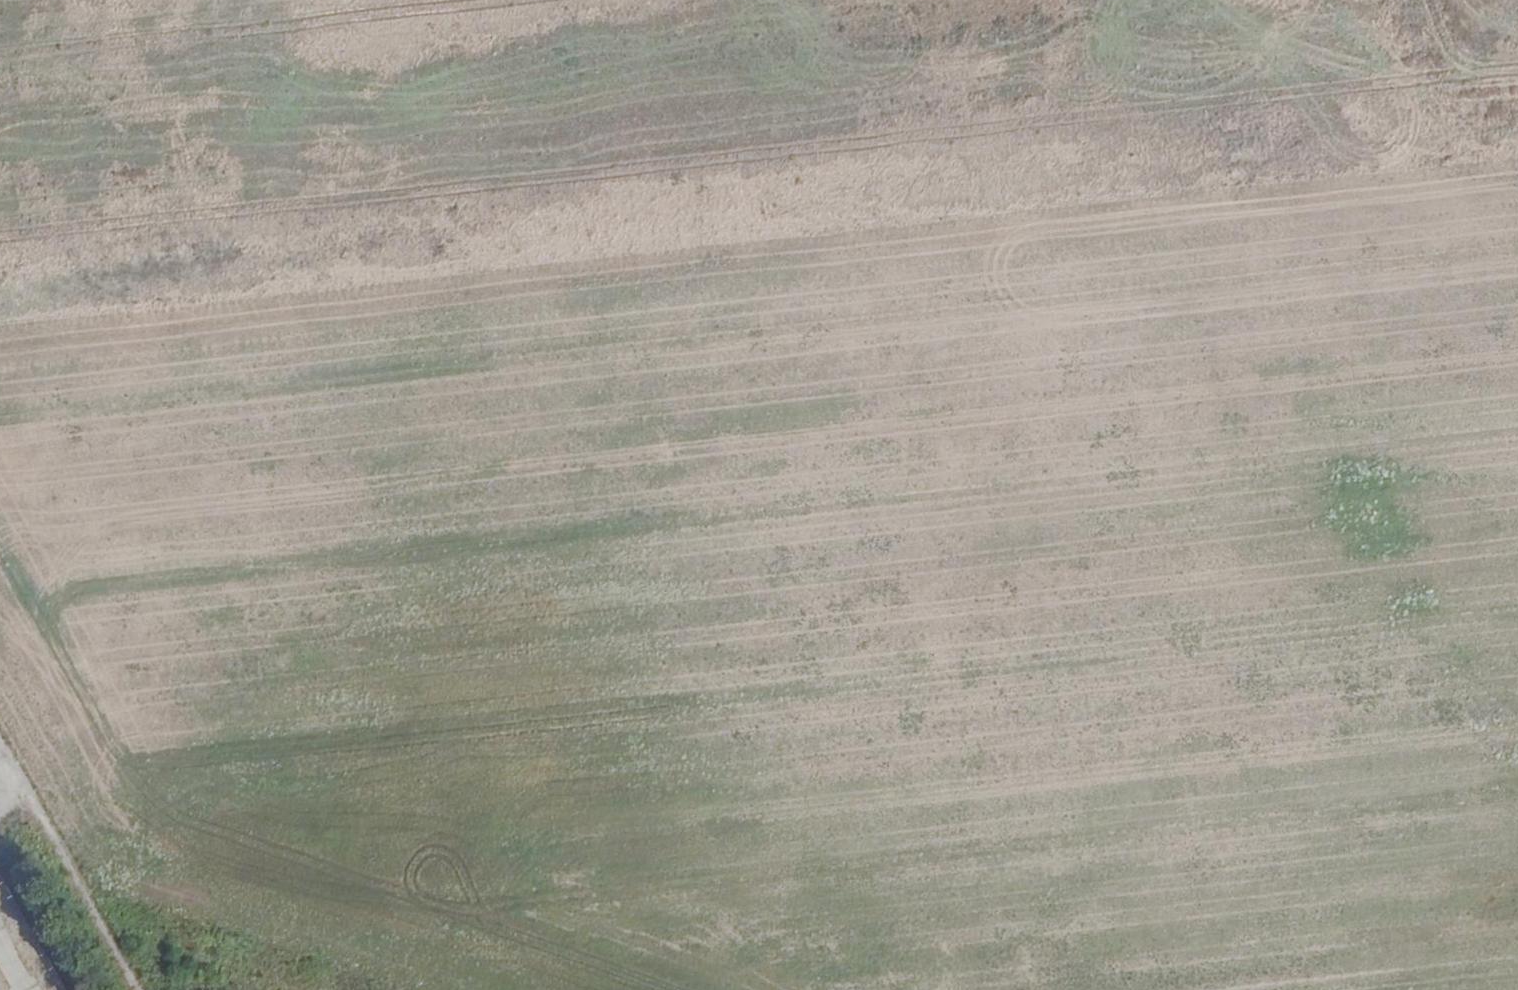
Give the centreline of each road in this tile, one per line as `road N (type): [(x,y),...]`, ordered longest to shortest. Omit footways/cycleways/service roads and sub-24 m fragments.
road 1 (track): [(133,989),(0,755)]

